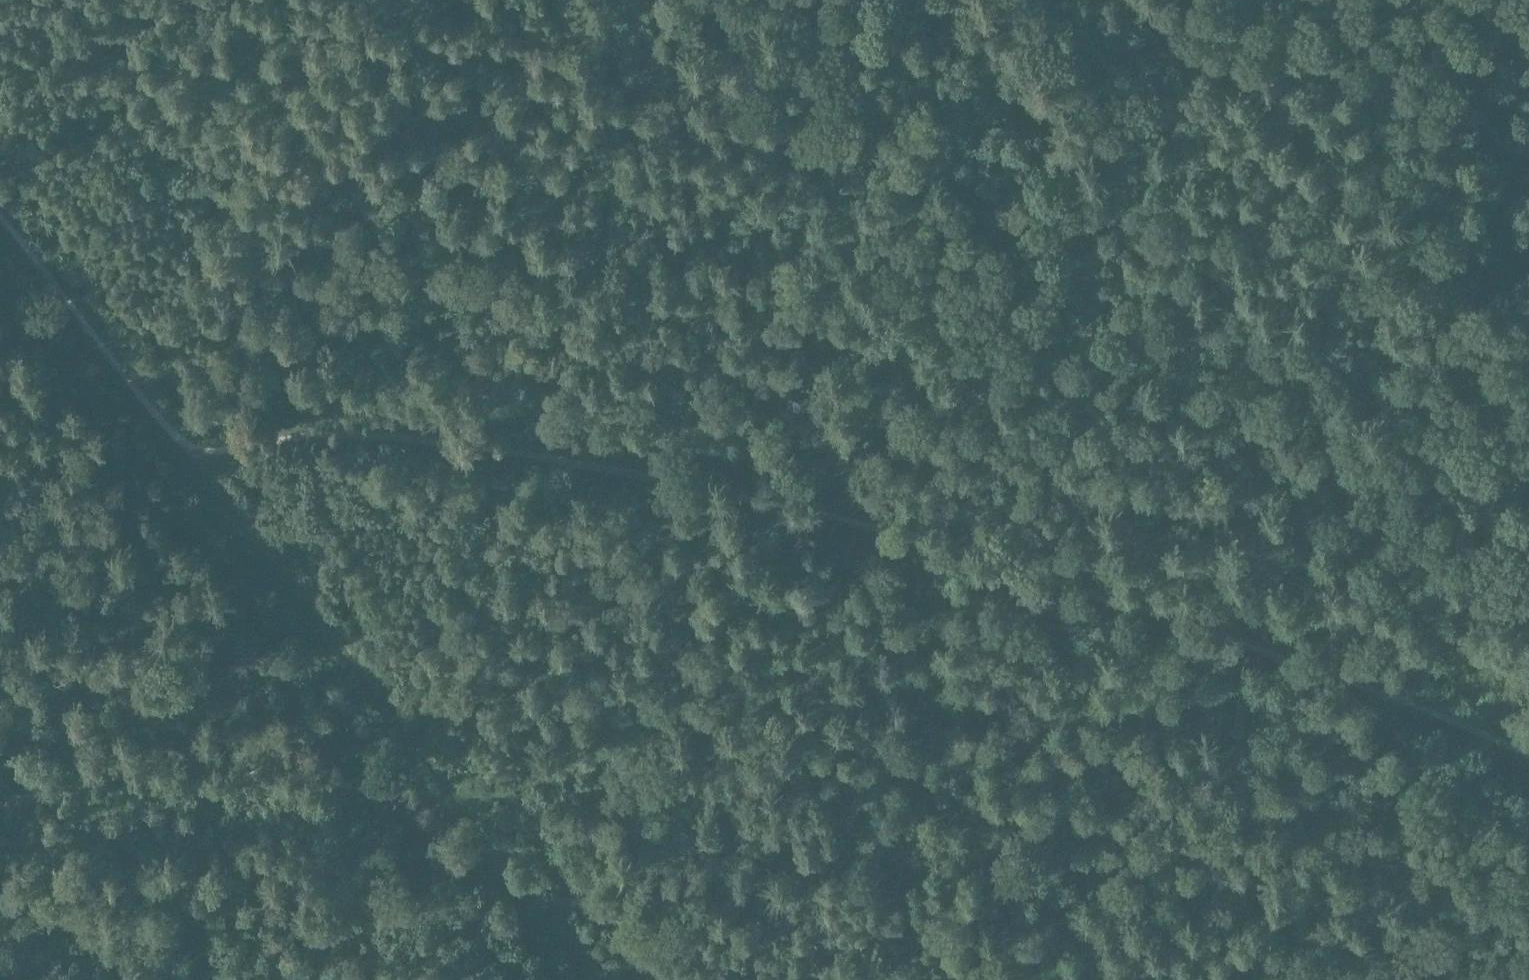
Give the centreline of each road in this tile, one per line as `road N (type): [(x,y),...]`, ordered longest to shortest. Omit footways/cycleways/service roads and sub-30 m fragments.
road 1 (track): [(201,453),(341,434),(432,439),(725,491),(1142,611),(1528,752)]
road 2 (track): [(457,808),(561,767),(743,722),(935,709),(1118,714),(1208,696),(1283,660)]
road 3 (track): [(608,979),(480,839),(216,488),(201,453)]
road 4 (track): [(201,453),(174,438),(142,402),(0,220)]
road 5 (track): [(1528,475),(1499,740)]
road 6 (track): [(480,839),(283,979)]

